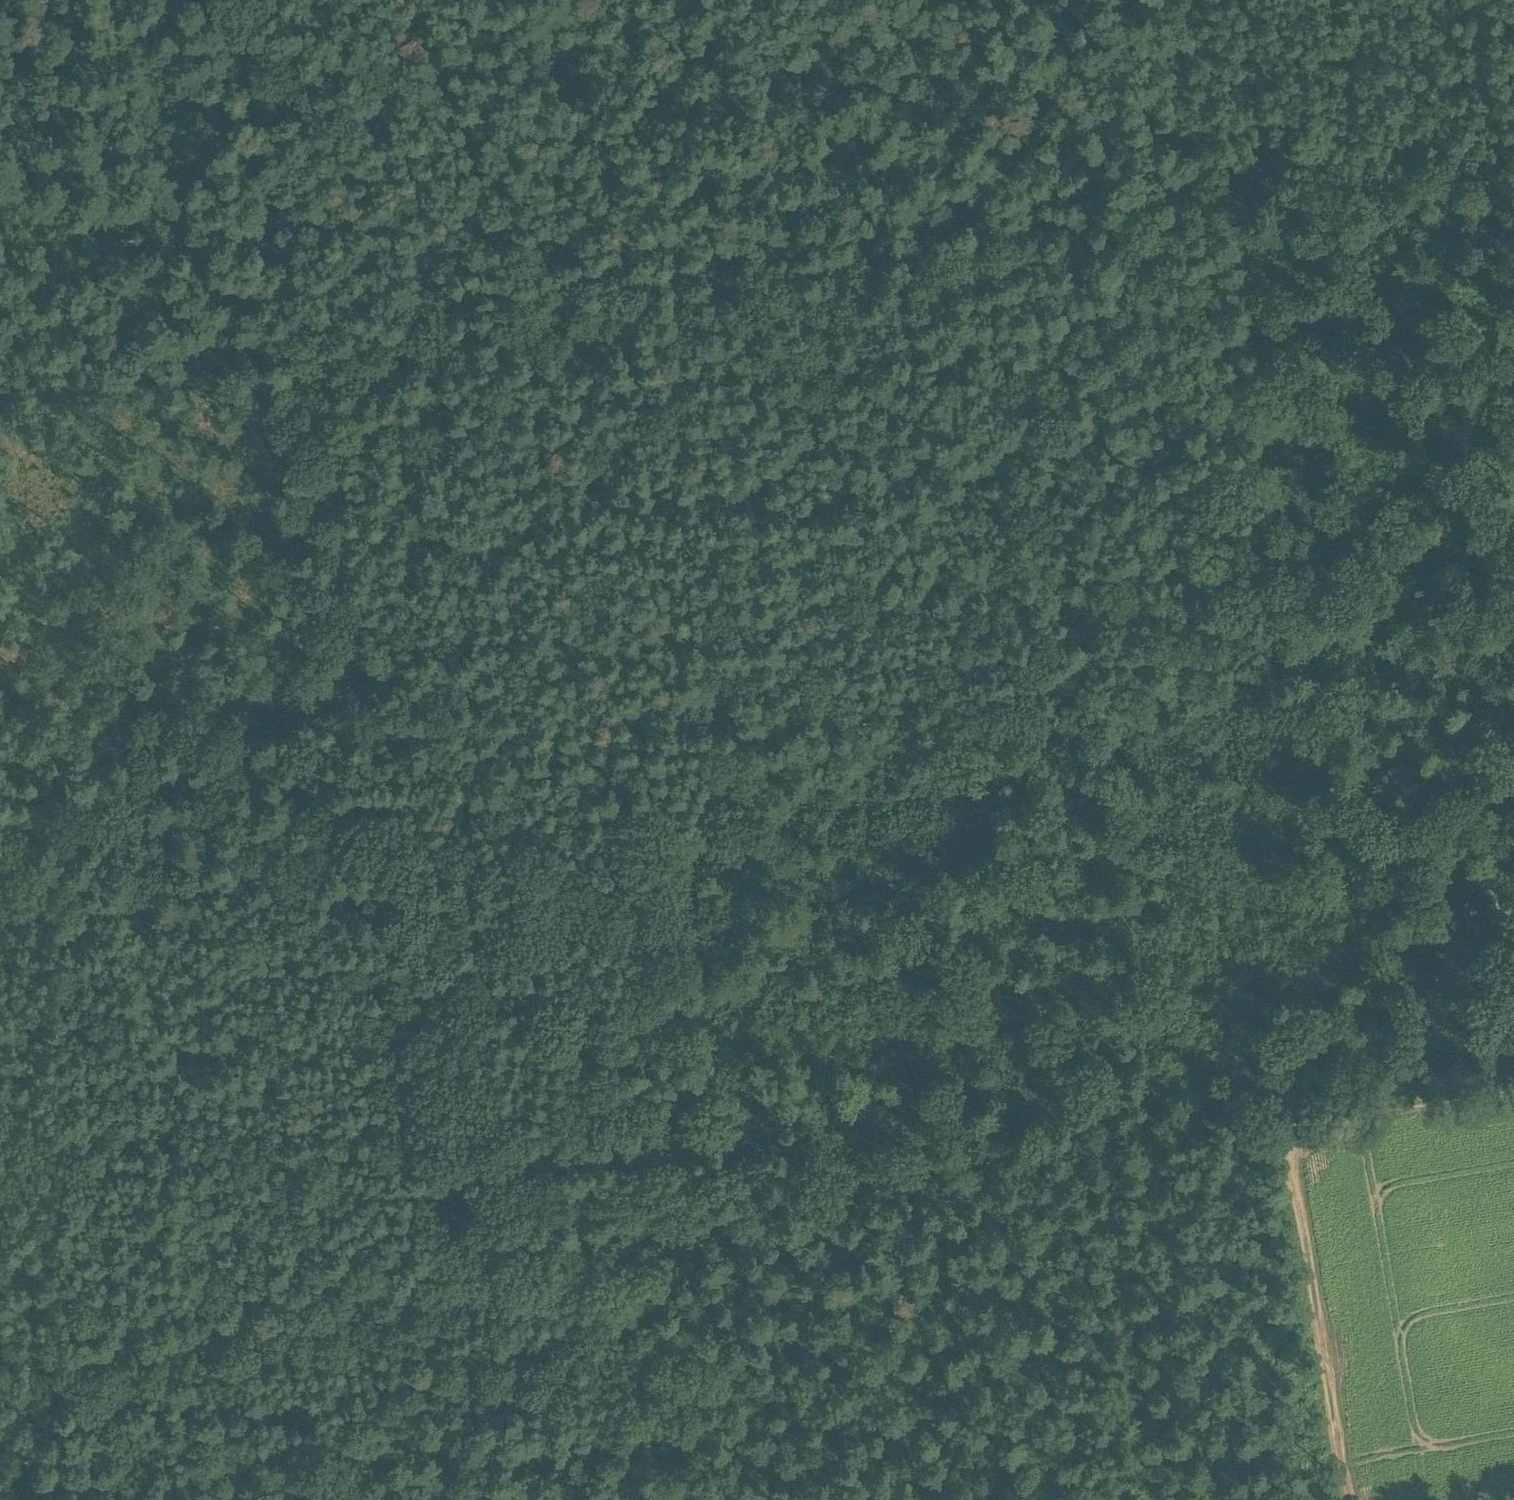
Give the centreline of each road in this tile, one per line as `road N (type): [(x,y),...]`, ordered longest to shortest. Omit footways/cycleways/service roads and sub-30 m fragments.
road 1 (track): [(1513,1091),(1271,1146),(1334,1499)]

